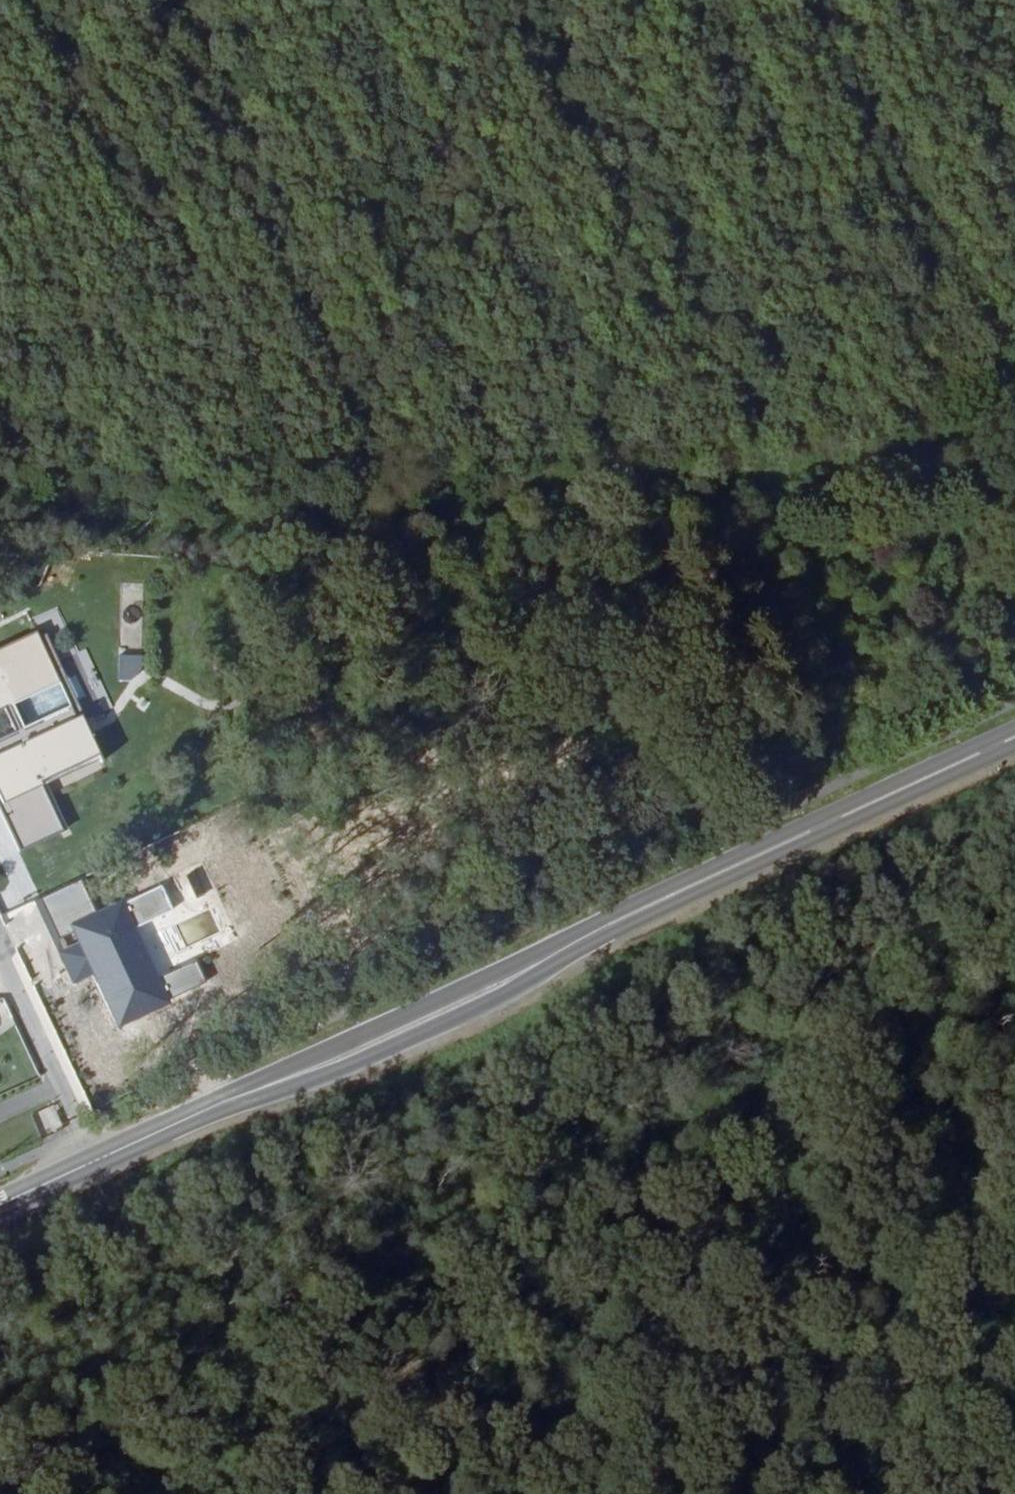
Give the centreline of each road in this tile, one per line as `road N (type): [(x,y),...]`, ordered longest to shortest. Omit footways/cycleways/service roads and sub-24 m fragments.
road 1 (primary): [(94,1162),(486,993),(608,926),(1014,737)]
road 2 (residential): [(0,957),(94,1162)]

